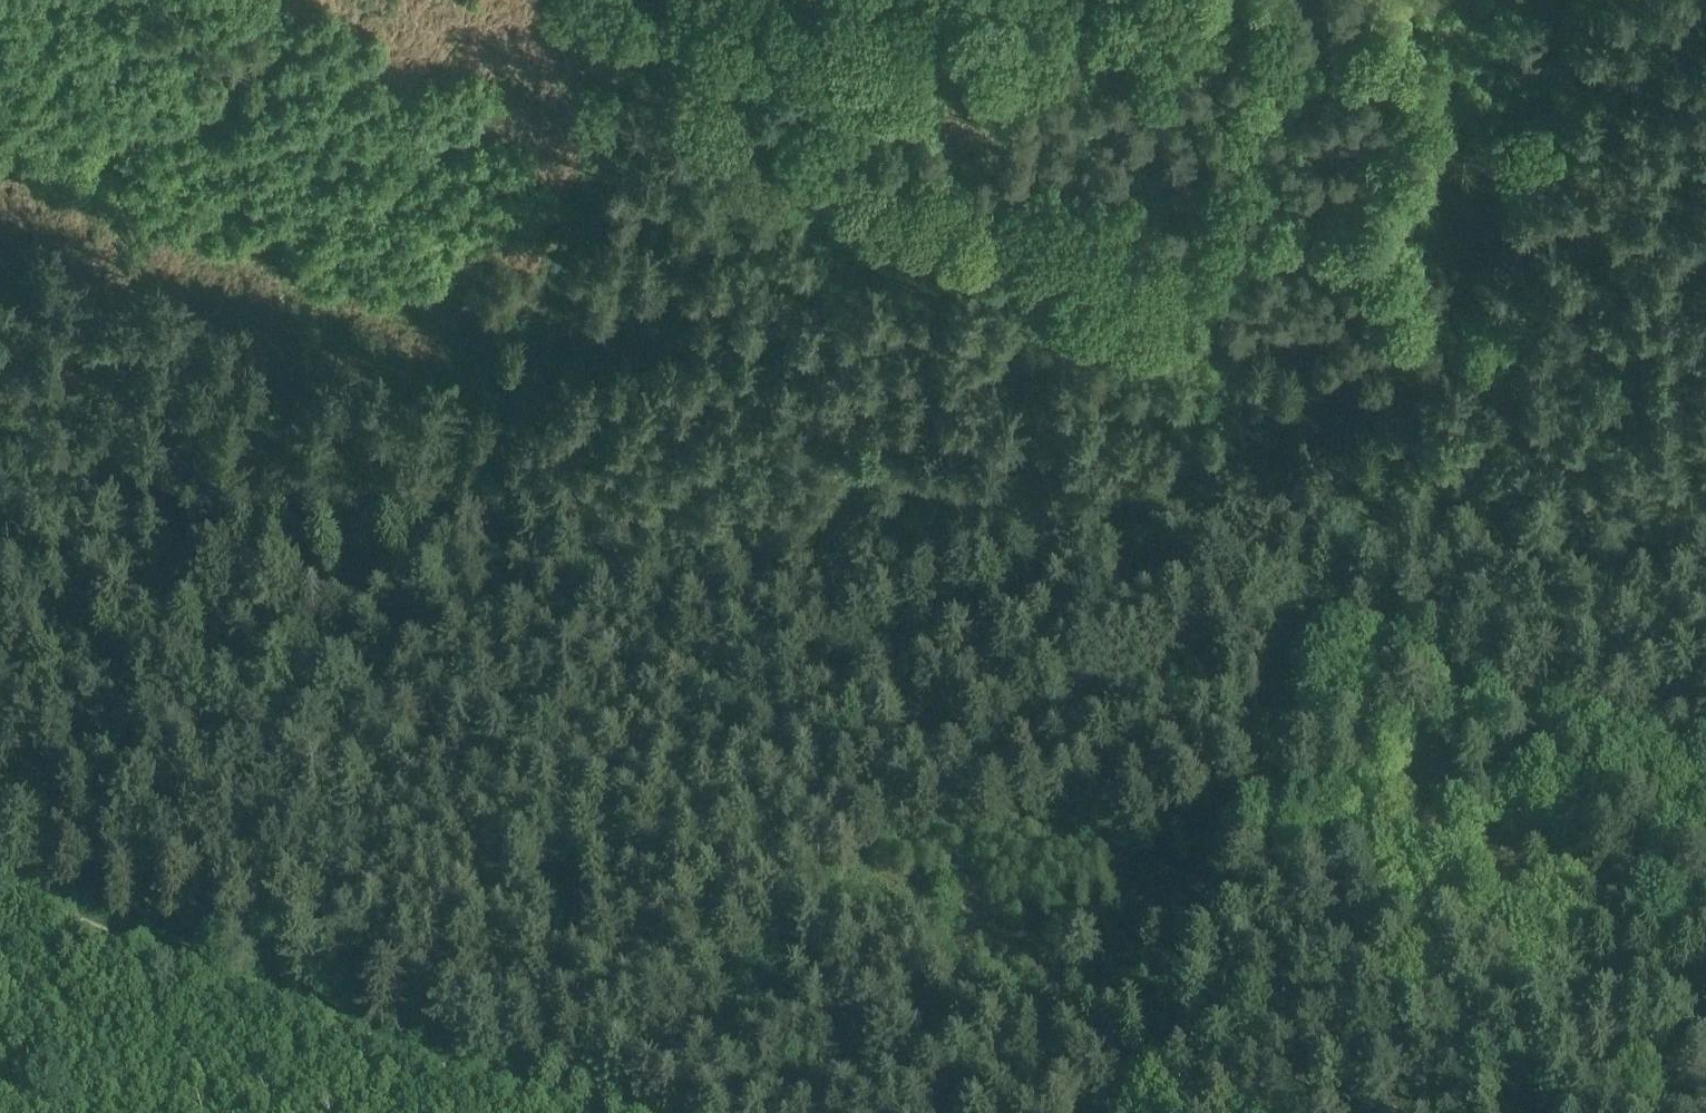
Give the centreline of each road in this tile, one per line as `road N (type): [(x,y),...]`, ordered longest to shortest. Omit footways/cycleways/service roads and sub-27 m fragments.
road 1 (track): [(1129,1112),(1572,0)]
road 2 (track): [(547,1112),(0,890)]

